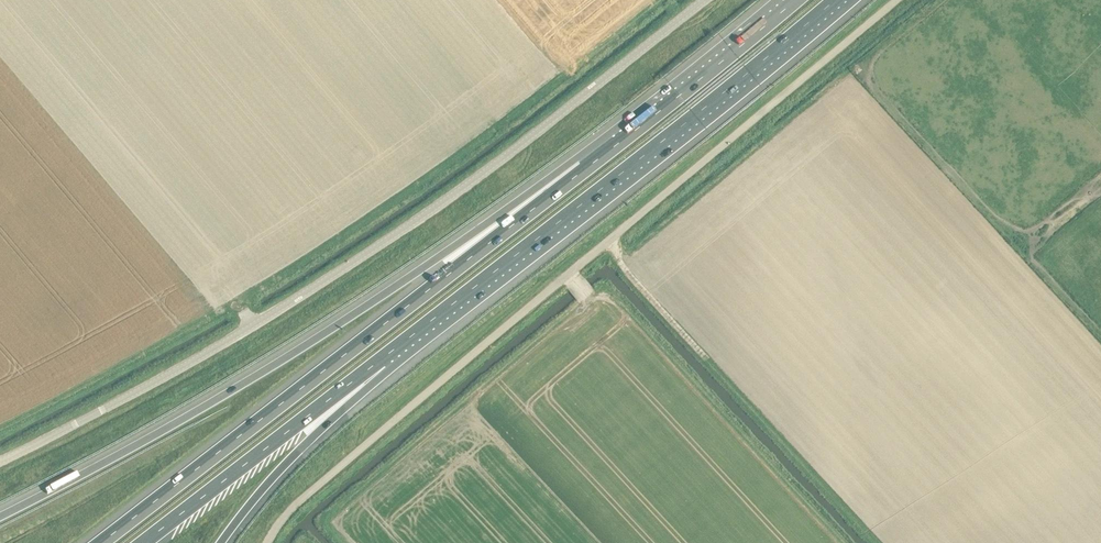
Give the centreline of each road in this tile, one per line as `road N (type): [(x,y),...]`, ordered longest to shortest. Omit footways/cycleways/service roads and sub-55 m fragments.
road 1 (unclassified): [(0,463),(274,310),(494,159),(698,0)]
road 2 (unclassified): [(282,542),(312,500),(903,0)]
road 3 (motorway): [(672,101),(249,381),(0,515)]
road 4 (motorway): [(672,101),(100,542)]
road 5 (motorway): [(380,360),(835,0)]
road 6 (motorway): [(143,542),(380,360)]
road 7 (motorway): [(221,542),(249,503),(365,389),(380,360)]
road 8 (motorway): [(796,0),(672,101)]

